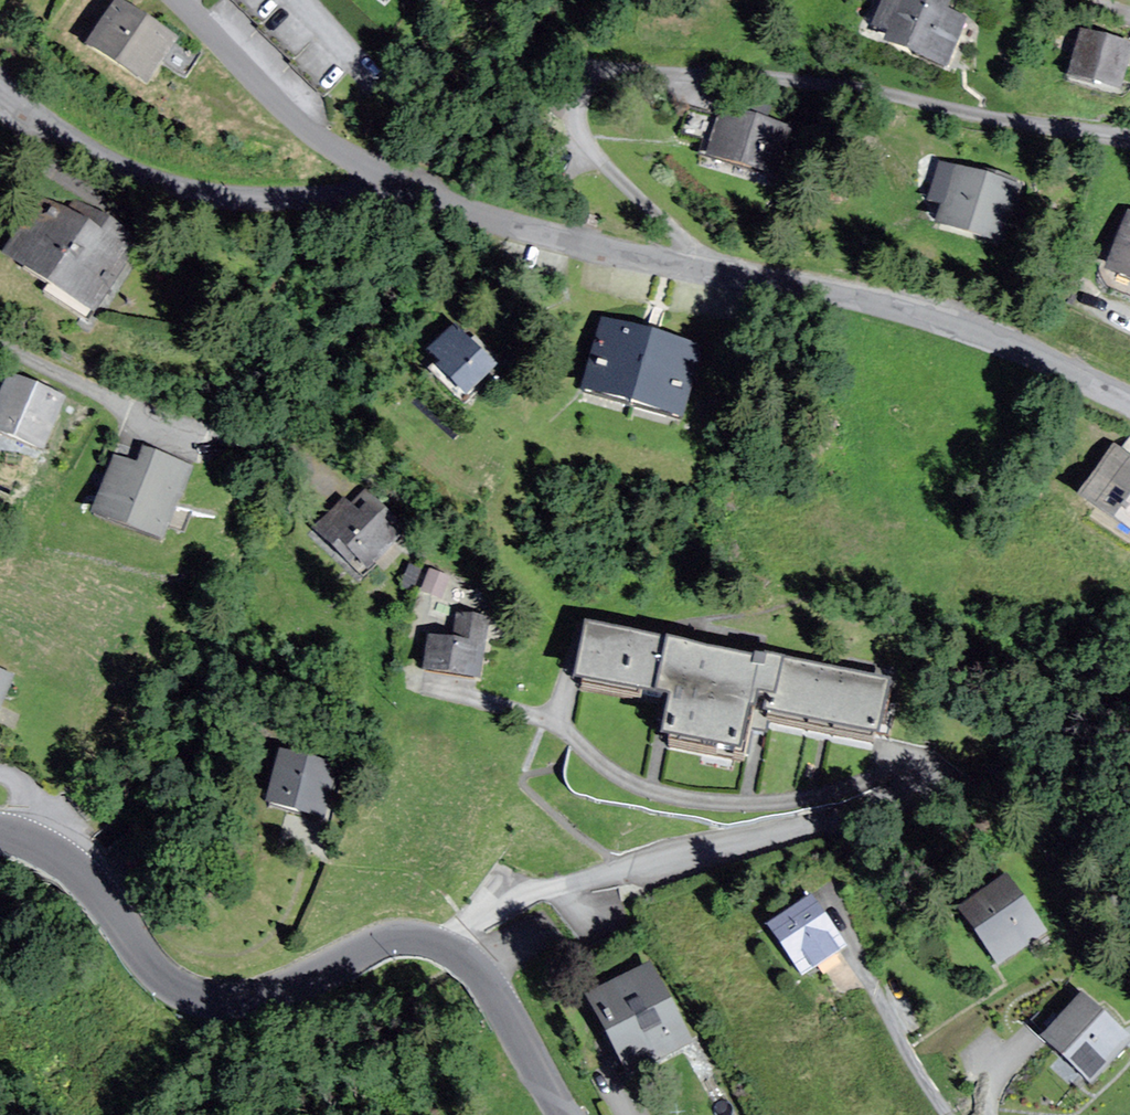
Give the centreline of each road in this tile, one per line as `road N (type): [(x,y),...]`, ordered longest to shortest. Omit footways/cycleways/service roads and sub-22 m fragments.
road 1 (residential): [(690,270),(689,252),(577,137),(577,100),(590,81),(604,75),(743,79),(1129,146)]
road 2 (residential): [(446,951),(470,923),(555,887),(995,780)]
road 3 (secondary): [(446,951),(424,940),(386,942),(272,999),(203,1000),(160,979),(78,872),(38,846),(0,834)]
road 4 (unclassified): [(1129,401),(907,311),(690,270)]
road 5 (unclassified): [(410,199),(240,200),(181,190),(82,150),(0,96)]
road 6 (residential): [(0,343),(80,389),(288,448),(338,483)]
road 7 (residential): [(410,199),(313,139),(239,76),(175,0)]
road 8 (unclassified): [(690,270),(410,199)]
road 9 (track): [(315,850),(293,905),(265,943),(215,956),(182,948),(147,961)]
road 10 (secondary): [(568,1114),(485,975),(446,951)]
road 11 (track): [(303,830),(328,861),(423,878),(470,923)]
road 12 (residential): [(855,953),(948,1114)]

